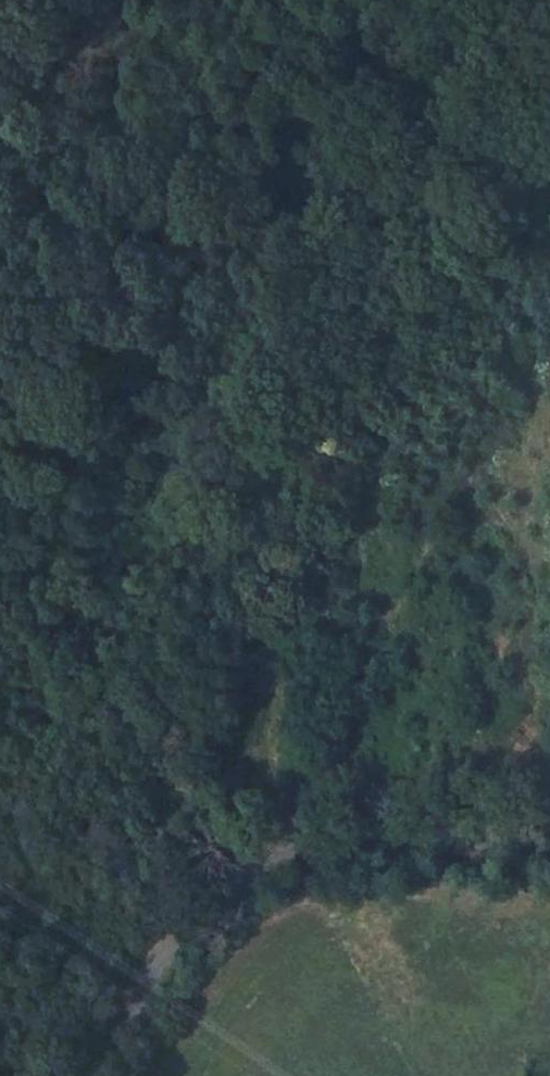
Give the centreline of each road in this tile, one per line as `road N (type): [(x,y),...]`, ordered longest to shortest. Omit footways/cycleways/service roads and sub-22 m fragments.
road 1 (residential): [(85,1075),(121,1011),(247,878),(340,851),(549,848)]

